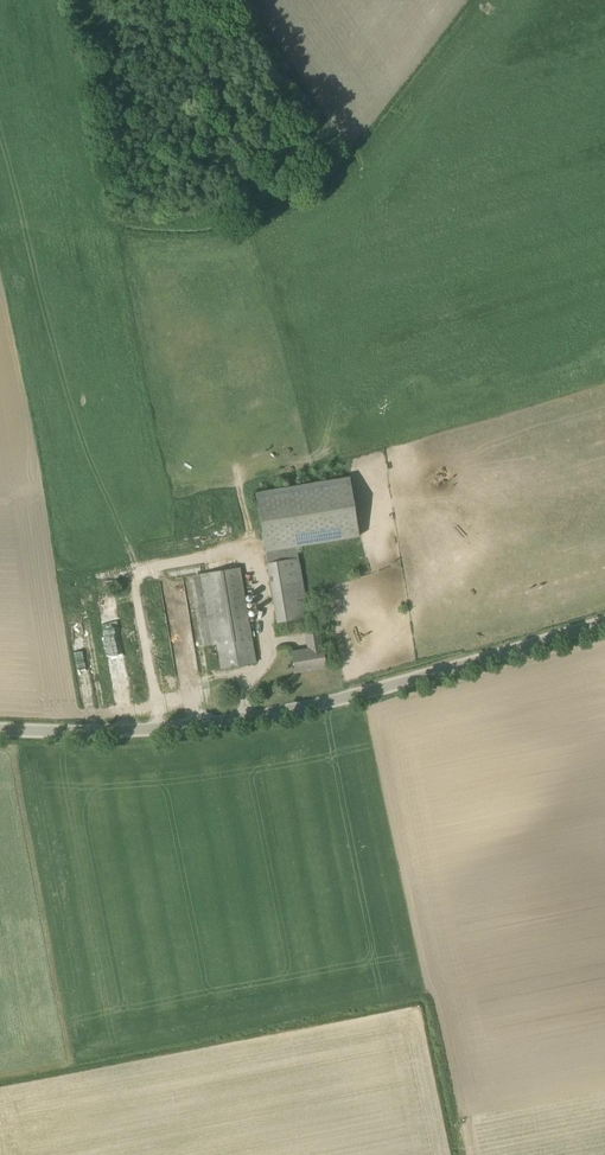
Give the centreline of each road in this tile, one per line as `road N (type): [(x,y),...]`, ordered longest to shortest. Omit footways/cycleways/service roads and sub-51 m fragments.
road 1 (unclassified): [(0,730),(173,730),(249,719),(330,702),(604,615)]

